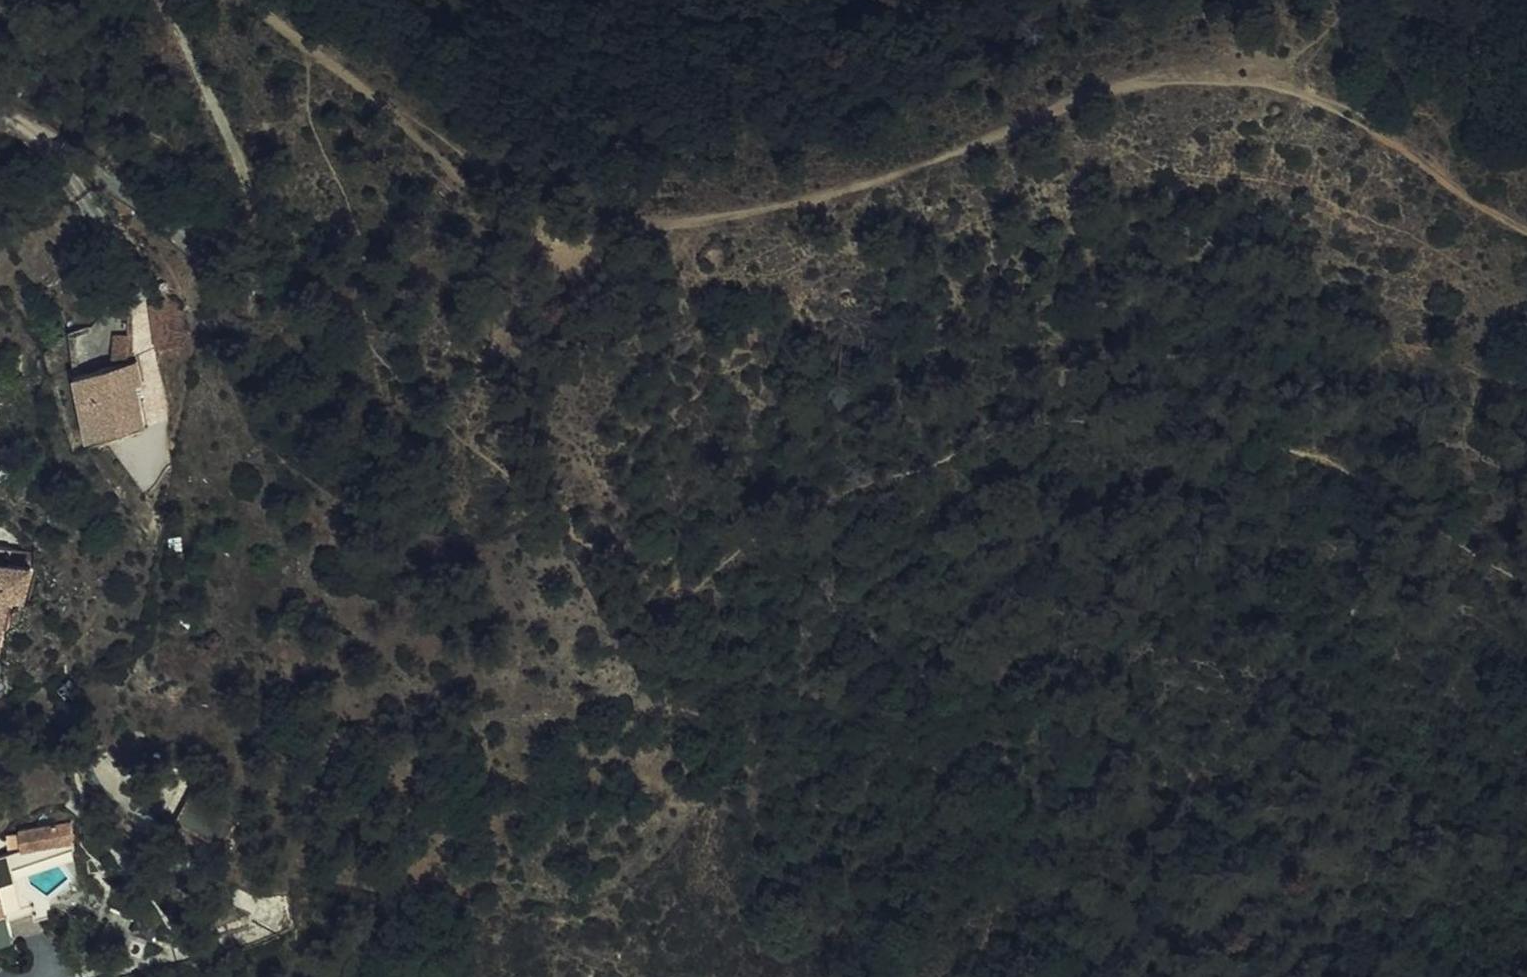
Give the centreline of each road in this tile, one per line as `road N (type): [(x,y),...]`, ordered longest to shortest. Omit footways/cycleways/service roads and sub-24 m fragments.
road 1 (track): [(0,110),(40,124),(149,212),(204,270),(236,290),(272,285),(275,247),(225,123),(161,0)]

